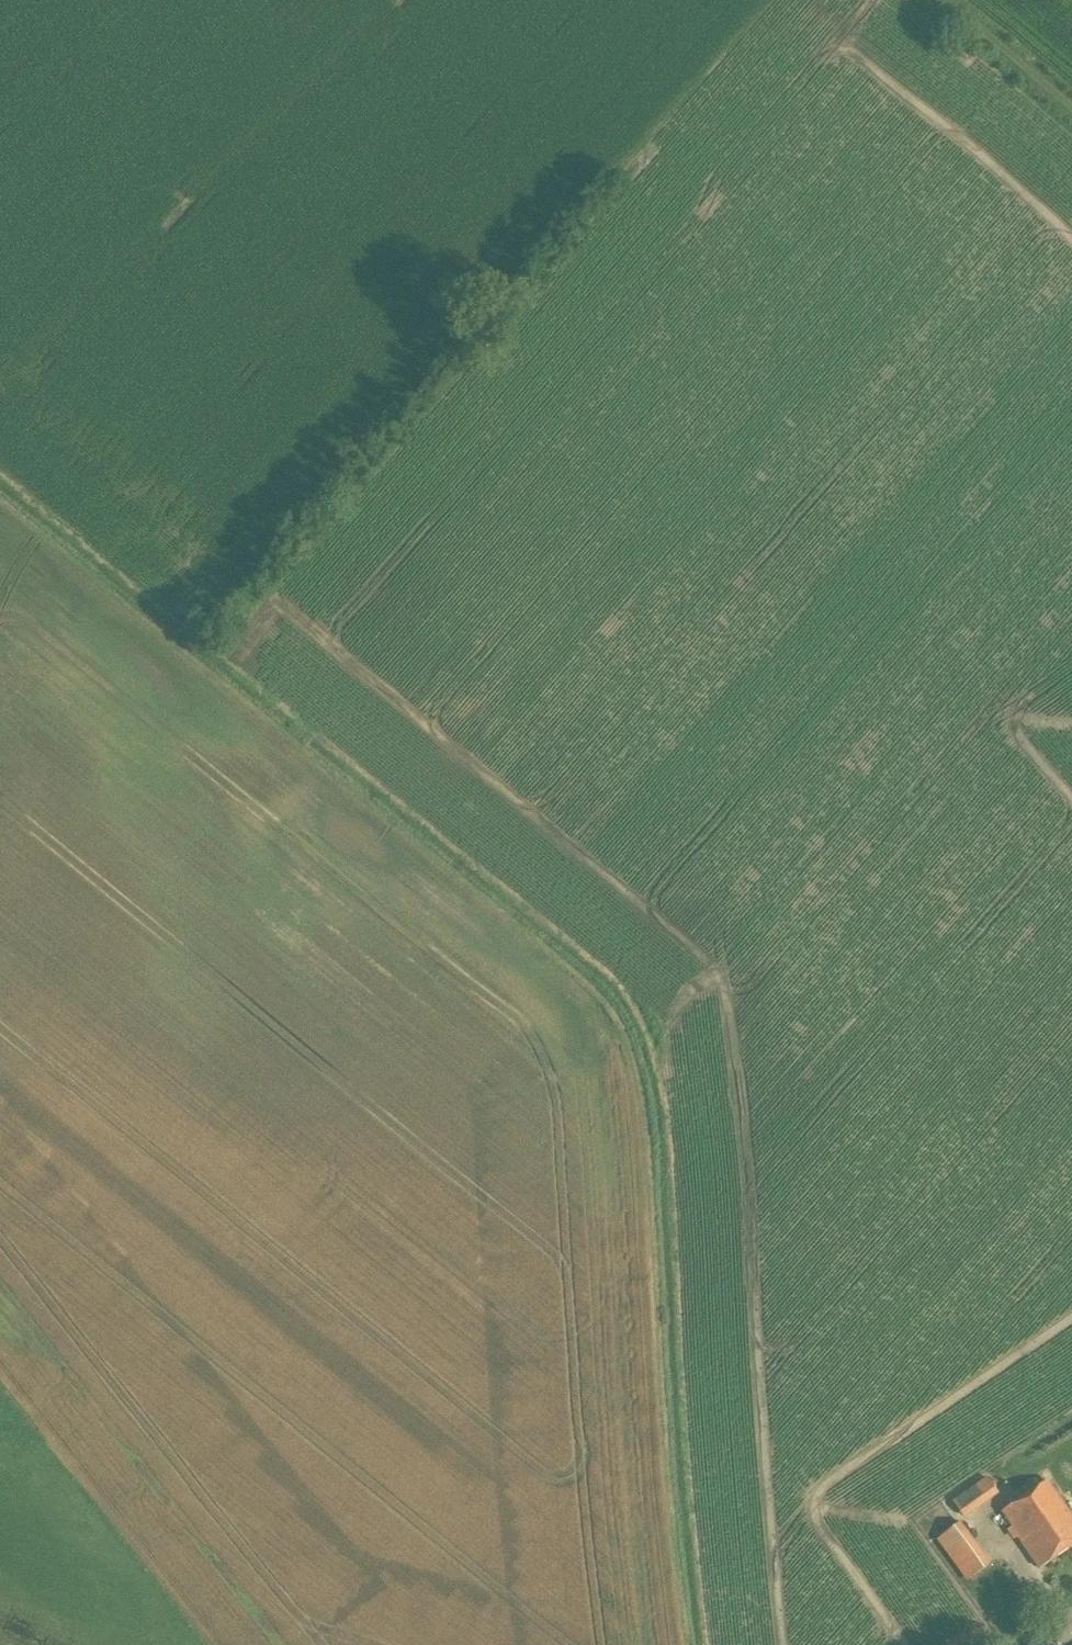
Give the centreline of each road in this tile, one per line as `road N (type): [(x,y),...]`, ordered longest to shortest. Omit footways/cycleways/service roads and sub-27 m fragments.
road 1 (track): [(948,0),(1071,102)]

